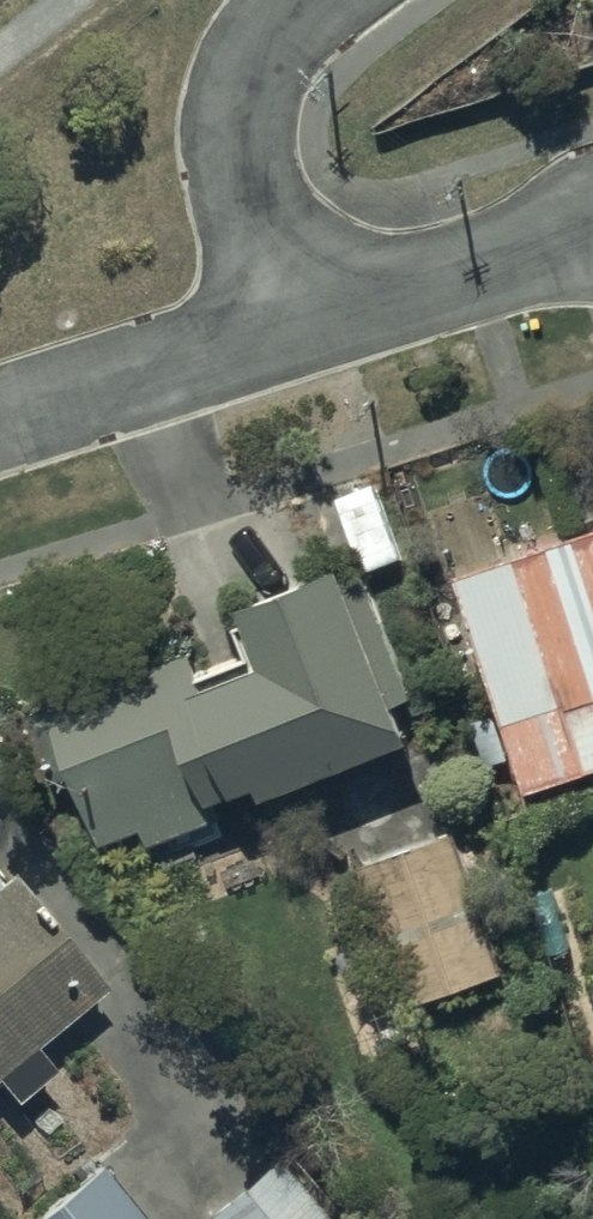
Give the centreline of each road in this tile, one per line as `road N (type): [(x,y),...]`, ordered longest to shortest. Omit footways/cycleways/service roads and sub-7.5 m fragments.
road 1 (residential): [(321,0),(262,62),(285,308)]
road 2 (residential): [(592,211),(285,308)]
road 3 (residential): [(285,308),(0,415)]

